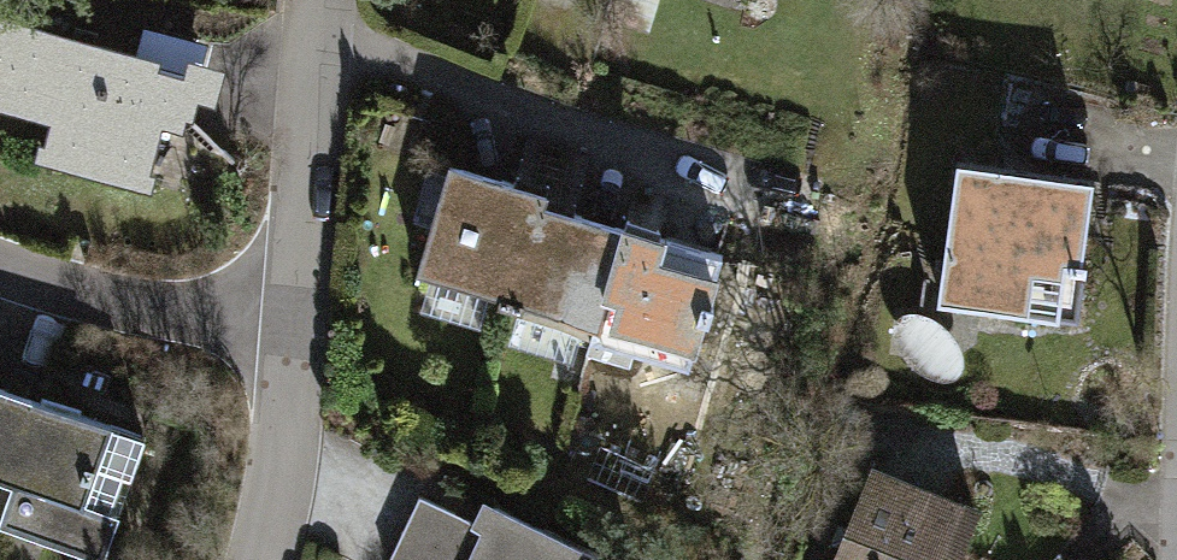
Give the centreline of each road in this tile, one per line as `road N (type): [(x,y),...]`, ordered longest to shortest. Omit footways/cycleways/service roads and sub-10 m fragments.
road 1 (residential): [(327,0),(294,338)]
road 2 (residential): [(0,289),(294,338)]
road 3 (residential): [(294,338),(275,530),(262,559)]

